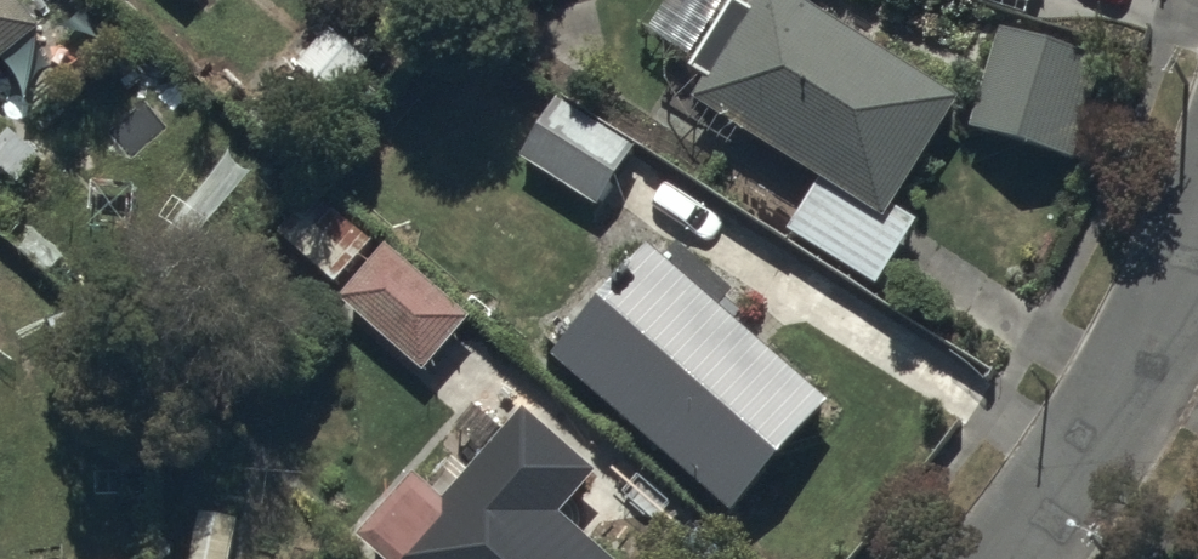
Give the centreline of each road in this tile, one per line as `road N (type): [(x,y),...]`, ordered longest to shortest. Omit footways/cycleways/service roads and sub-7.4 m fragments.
road 1 (residential): [(1197,249),(1096,440),(1014,558)]

